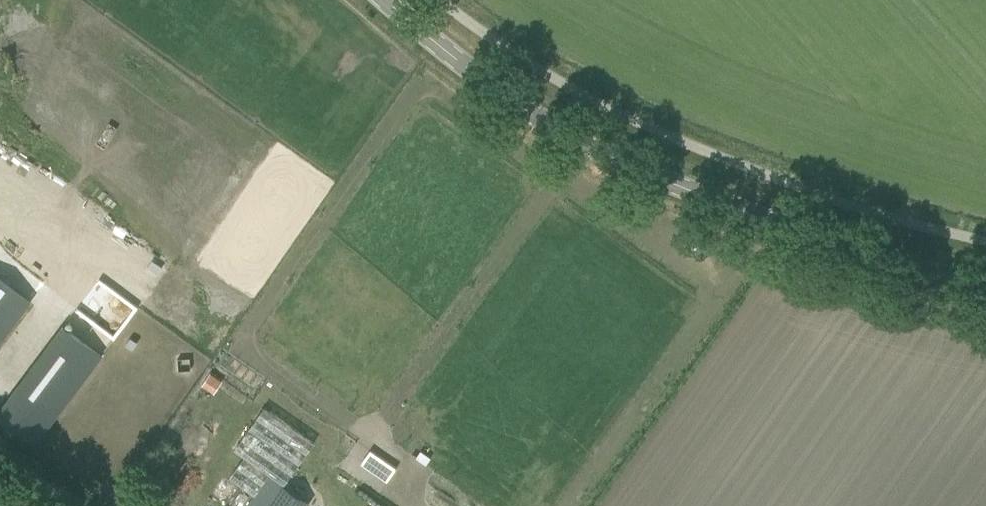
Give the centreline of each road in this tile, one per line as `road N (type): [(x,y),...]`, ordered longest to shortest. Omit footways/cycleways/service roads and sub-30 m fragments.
road 1 (secondary): [(985,282),(838,247),(613,160),(474,74),(387,0)]

